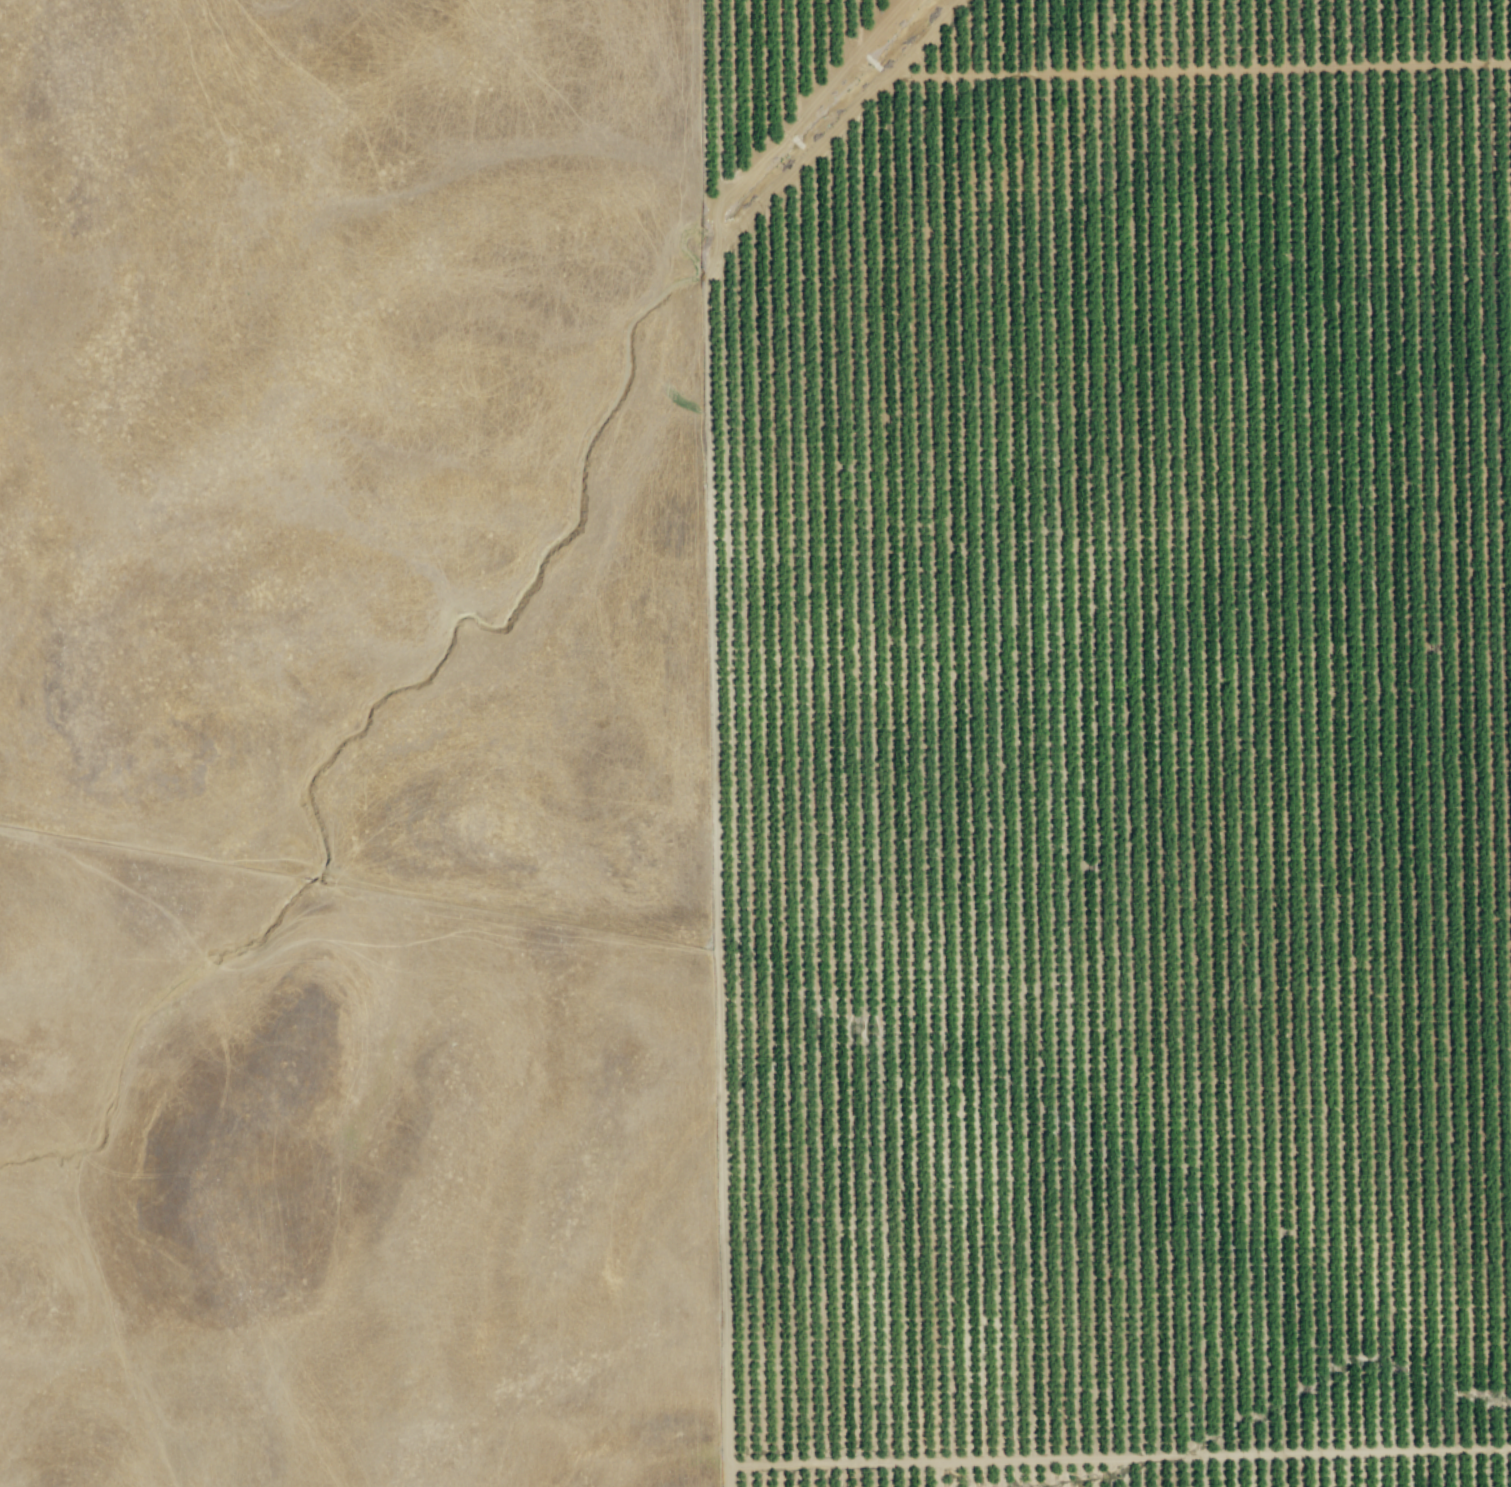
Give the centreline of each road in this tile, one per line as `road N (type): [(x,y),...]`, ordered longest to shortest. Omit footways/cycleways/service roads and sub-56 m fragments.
road 1 (track): [(729,1465),(706,283),(724,237),(960,0)]
road 2 (track): [(1510,1449),(729,1465)]

